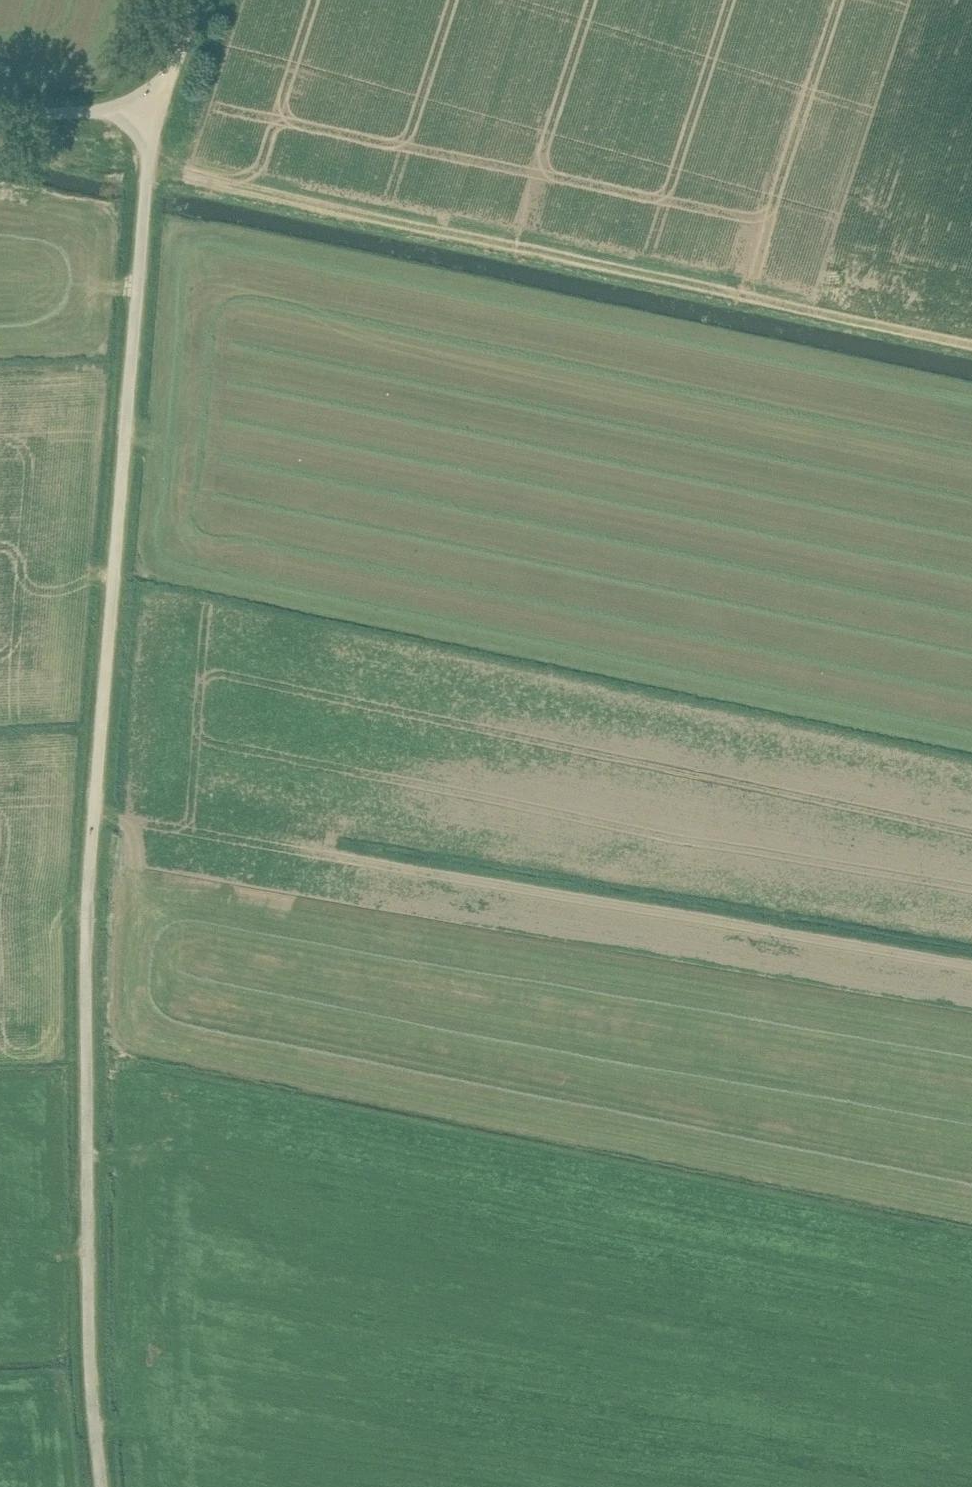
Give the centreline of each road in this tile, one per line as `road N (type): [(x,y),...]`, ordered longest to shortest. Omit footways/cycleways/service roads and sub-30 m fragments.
road 1 (unclassified): [(104,1486),(94,1397),(86,928),(150,132)]

